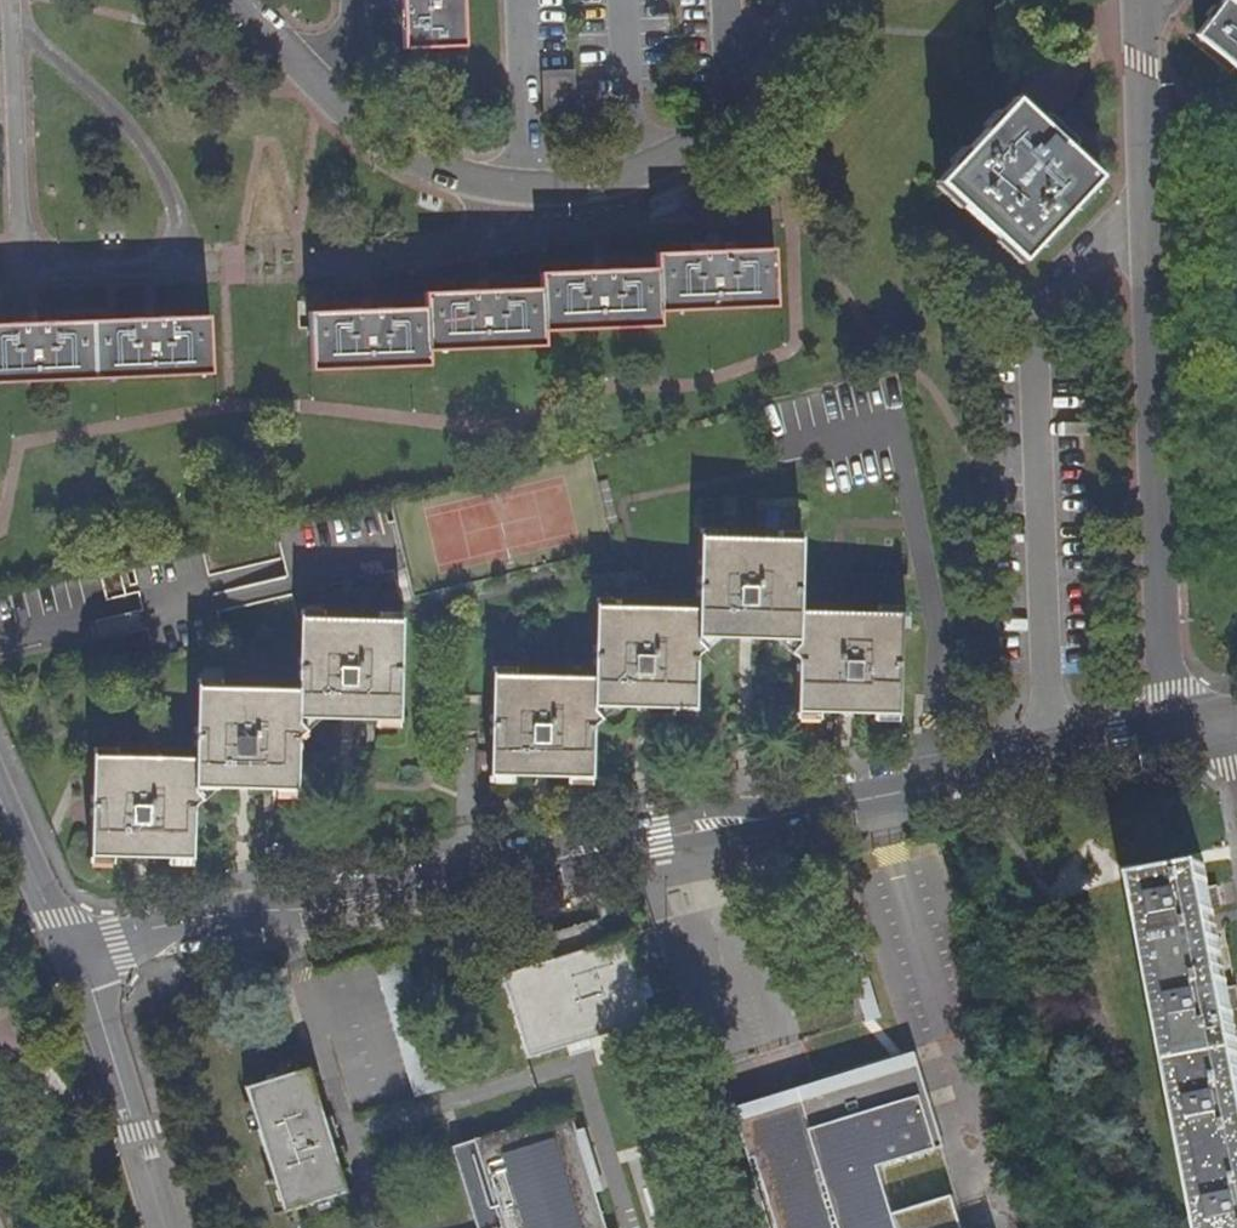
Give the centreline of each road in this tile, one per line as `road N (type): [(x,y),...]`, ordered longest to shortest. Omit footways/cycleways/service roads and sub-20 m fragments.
road 1 (unclassified): [(79,956),(1058,762)]
road 2 (residential): [(1148,237),(1116,237),(1034,314),(1047,697),(1058,762)]
road 3 (residential): [(1162,732),(1148,237)]
road 4 (residential): [(10,21),(108,101),(170,182),(180,231),(166,260),(22,264)]
road 5 (residential): [(521,187),(594,184),(680,152),(765,73),(810,0)]
road 6 (residential): [(79,956),(161,1227)]
road 7 (residential): [(309,75),(348,118),(412,159),(521,187)]
road 8 (residential): [(22,264),(10,21)]
road 9 (residential): [(1148,237),(1139,0)]
road 10 (residential): [(318,275),(483,244),(521,187)]
road 11 (unclassified): [(0,796),(79,956)]

